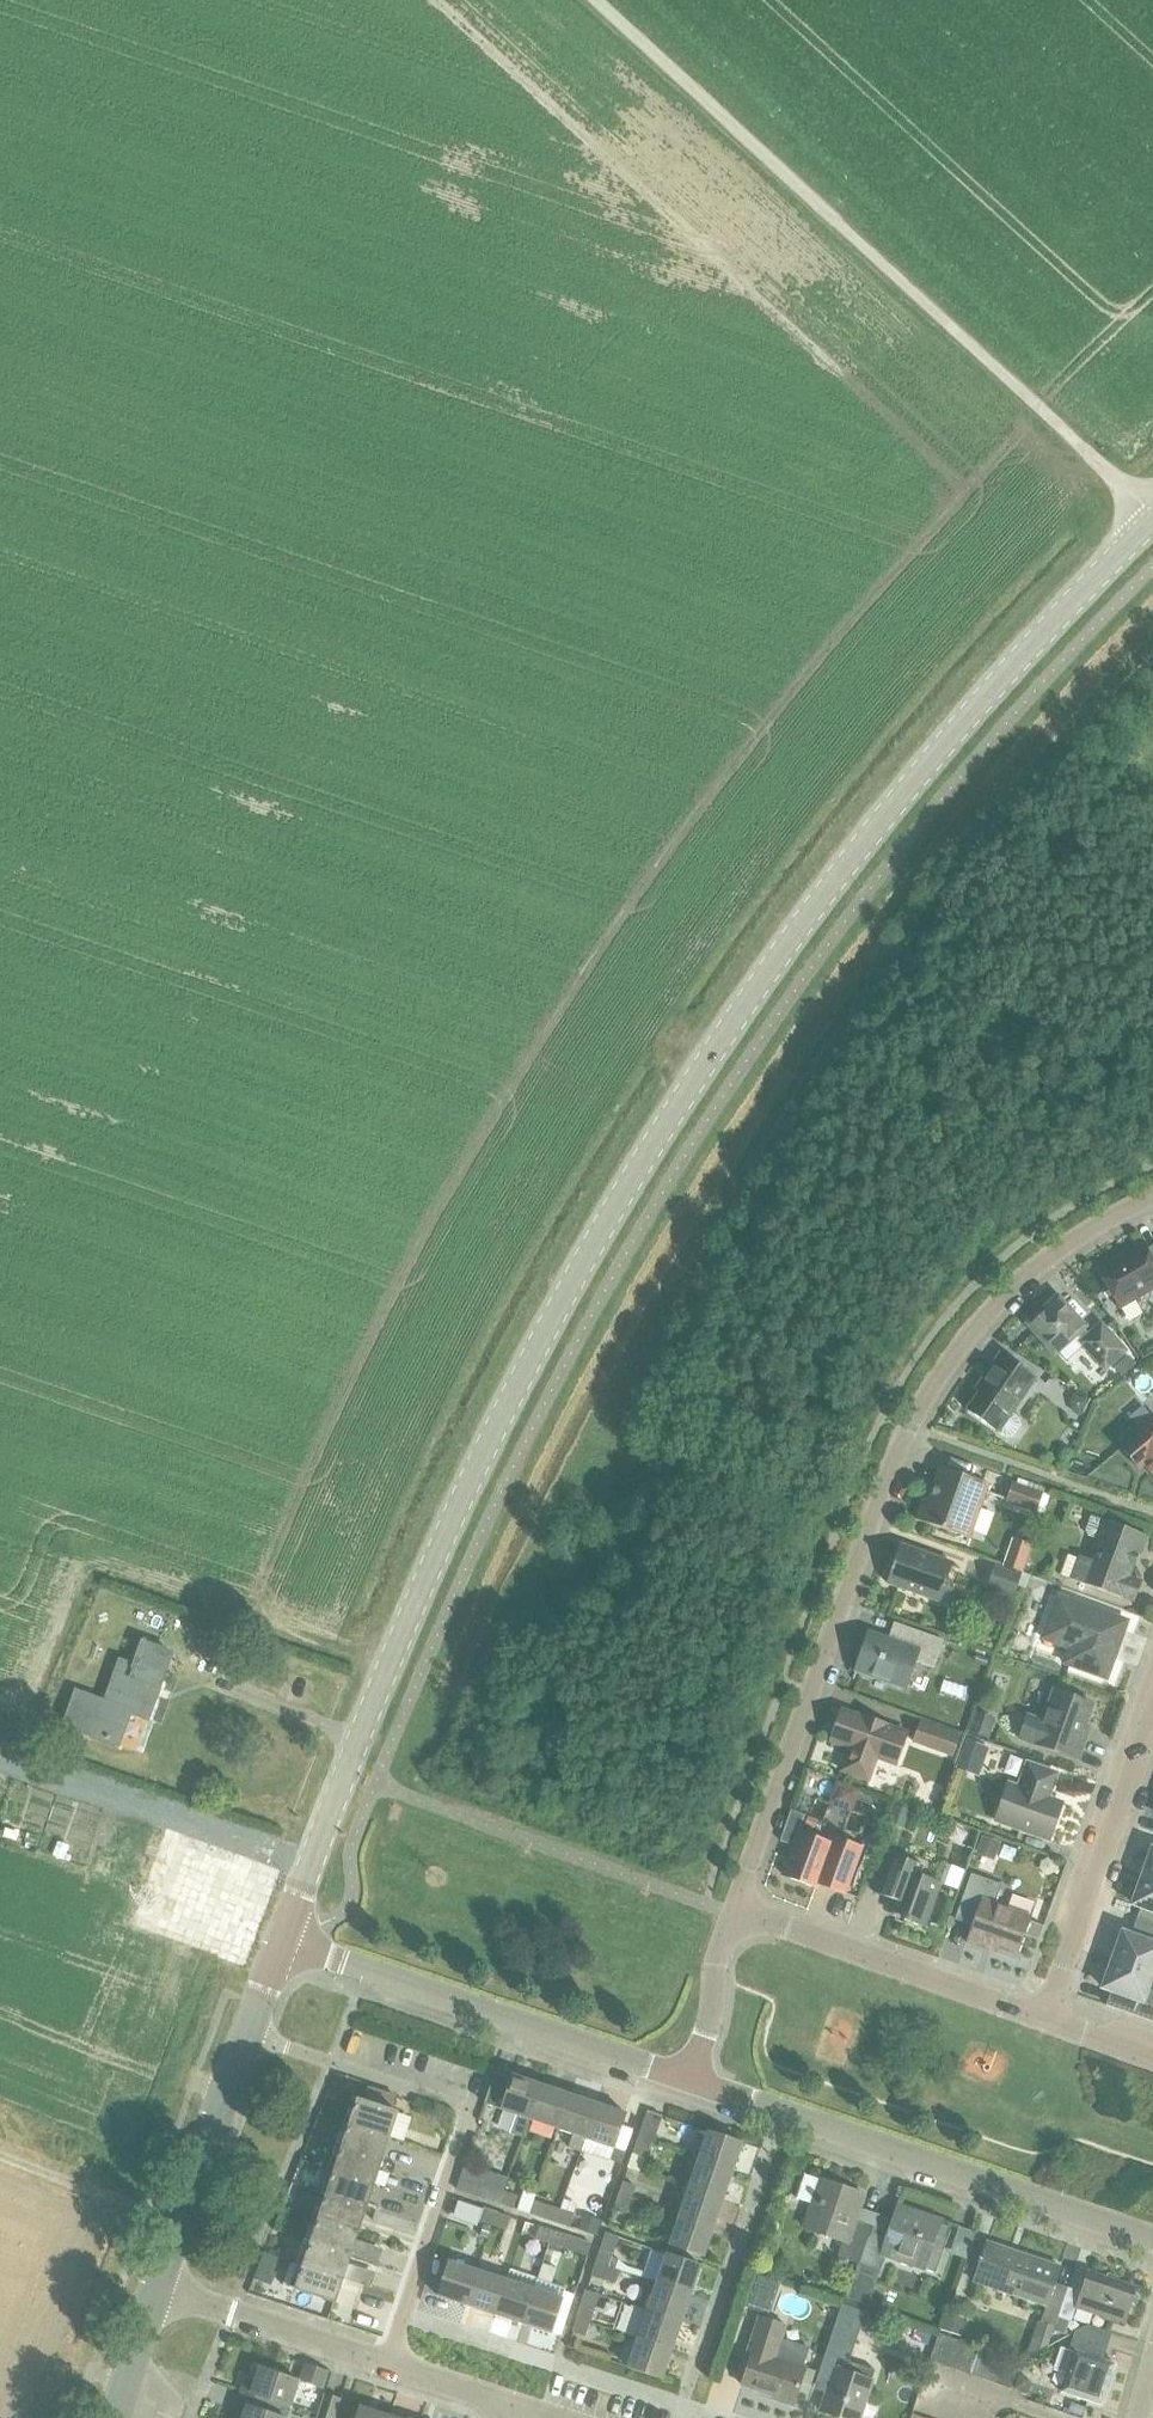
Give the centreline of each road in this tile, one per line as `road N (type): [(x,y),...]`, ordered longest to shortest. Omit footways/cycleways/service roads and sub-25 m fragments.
road 1 (tertiary): [(286,1939),(381,1682),(503,1418),(669,1124),(841,872),(1152,517)]
road 2 (residential): [(739,1912),(913,1431),(955,1364),(1013,1301),(1100,1226),(1152,1206)]
road 3 (unclassified): [(1152,517),(591,0)]
road 4 (residential): [(388,2360),(472,2110),(250,2030)]
road 5 (residential): [(690,2081),(286,1939)]
road 6 (residential): [(1152,2240),(782,2110)]
road 7 (track): [(312,1870),(0,1760)]
road 8 (residential): [(1046,2019),(739,1912)]
road 9 (residential): [(681,2417),(782,2110)]
road 10 (residential): [(1046,2019),(1152,1722)]
road 11 (tertiary): [(158,2286),(250,2030)]
road 12 (residential): [(388,2360),(158,2286)]
road 13 (residential): [(690,2081),(739,1912)]
road 14 (tertiary): [(118,2417),(158,2286)]
road 15 (track): [(0,2153),(124,2202)]
road 16 (residential): [(511,2402),(388,2360)]

